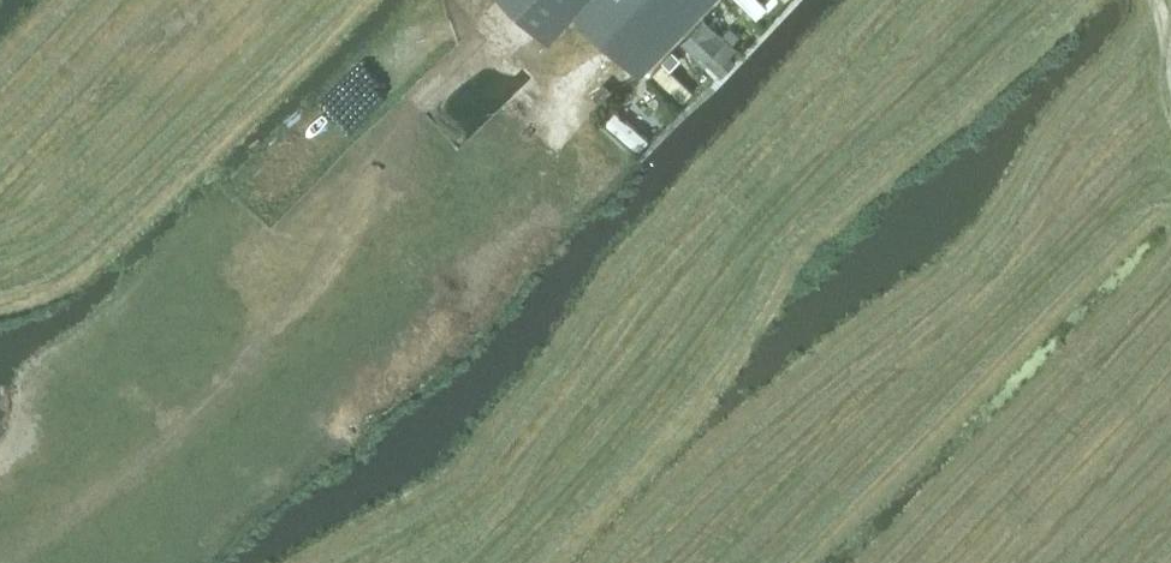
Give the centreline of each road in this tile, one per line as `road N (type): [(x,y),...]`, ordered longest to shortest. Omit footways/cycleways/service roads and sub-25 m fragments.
road 1 (track): [(481,0),(593,100)]

